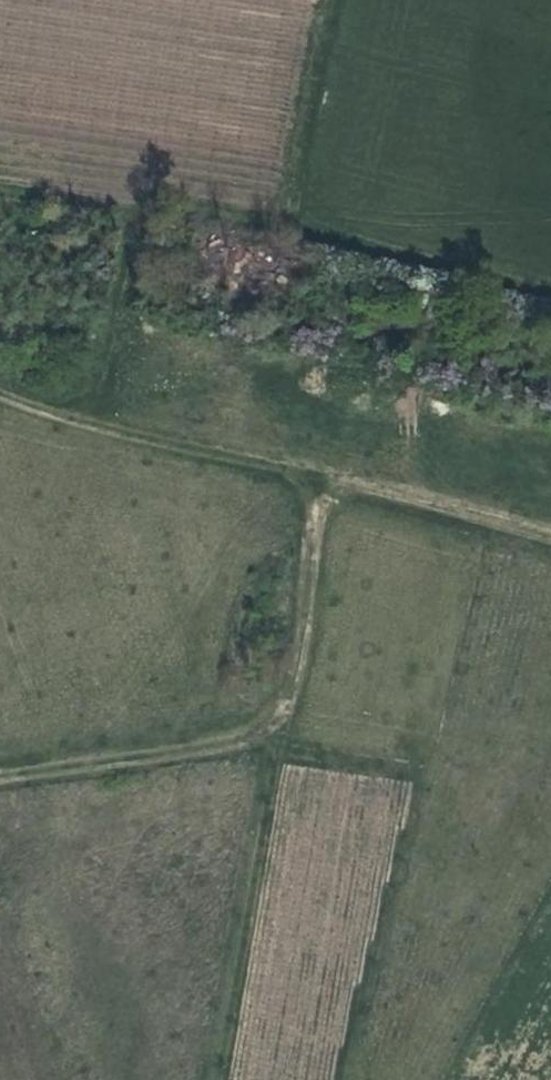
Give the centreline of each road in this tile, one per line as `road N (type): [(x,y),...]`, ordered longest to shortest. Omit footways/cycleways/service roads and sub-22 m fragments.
road 1 (track): [(550,545),(61,416),(0,393)]
road 2 (track): [(0,778),(176,754),(237,741),(270,722),(303,679),(315,483)]
road 3 (track): [(270,722),(280,752),(211,1079)]
road 4 (track): [(339,0),(288,211)]

